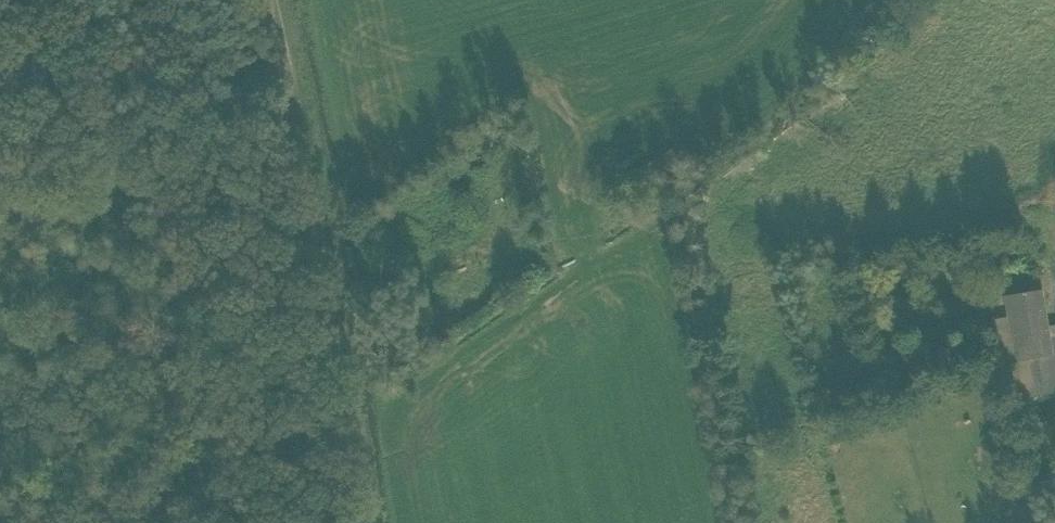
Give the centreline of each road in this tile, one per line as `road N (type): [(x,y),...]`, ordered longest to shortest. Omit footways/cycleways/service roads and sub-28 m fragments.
road 1 (track): [(296,130),(358,522)]
road 2 (track): [(296,130),(34,0)]
road 3 (track): [(269,0),(296,130)]

